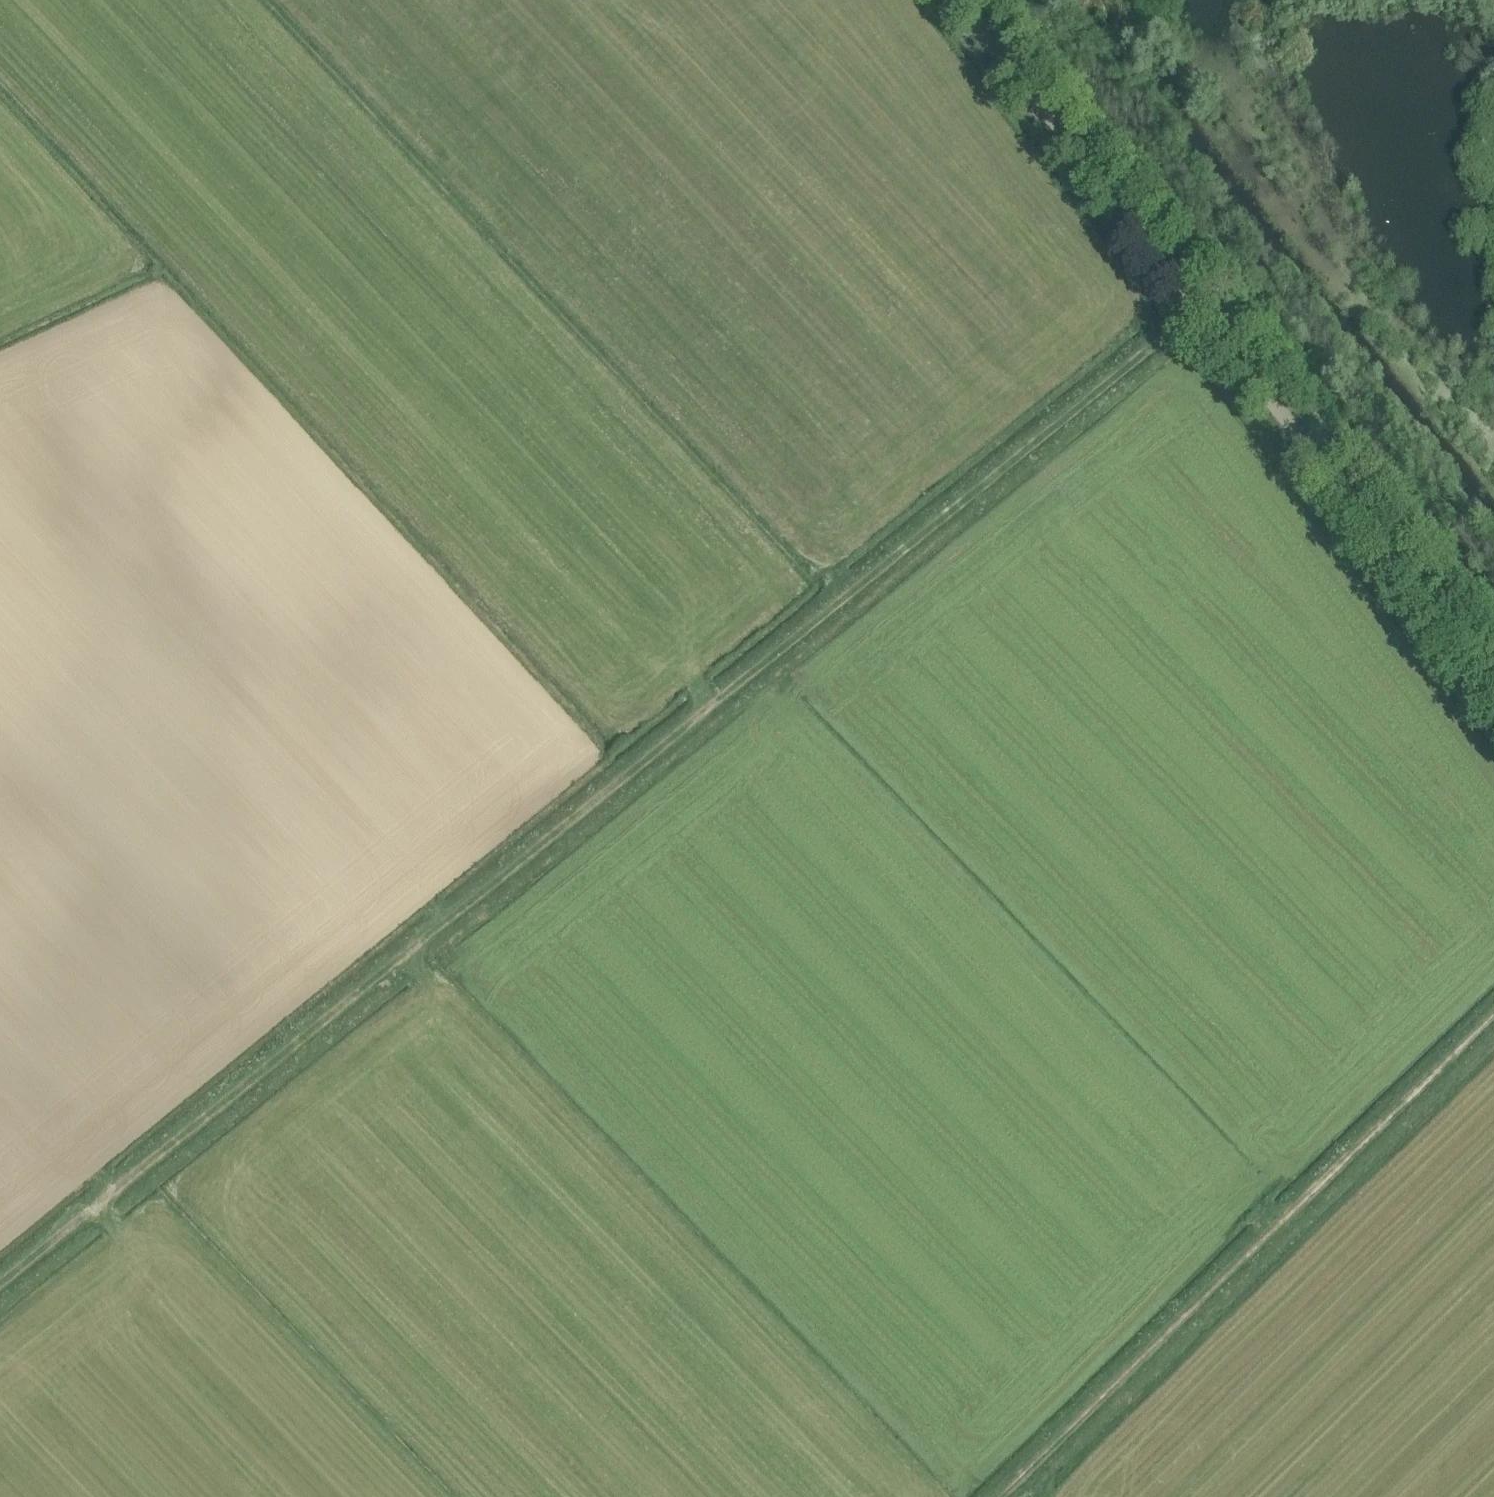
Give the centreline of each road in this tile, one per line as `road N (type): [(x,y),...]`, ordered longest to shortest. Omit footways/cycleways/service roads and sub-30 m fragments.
road 1 (track): [(0,1292),(1196,305)]
road 2 (unclassified): [(958,0),(1493,688)]

